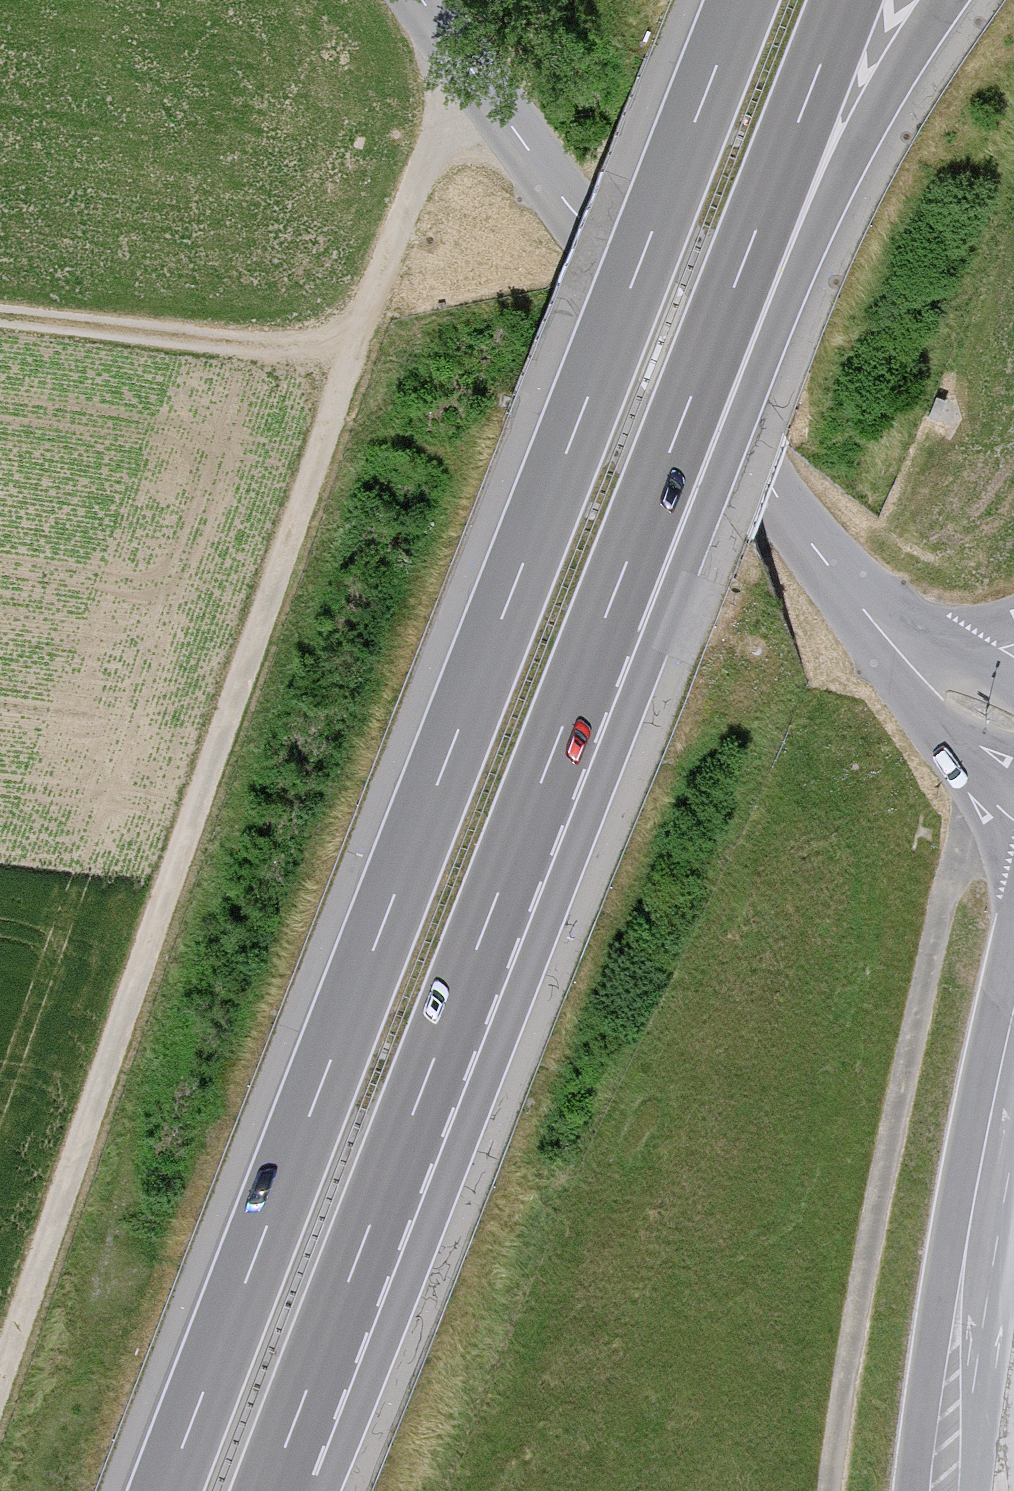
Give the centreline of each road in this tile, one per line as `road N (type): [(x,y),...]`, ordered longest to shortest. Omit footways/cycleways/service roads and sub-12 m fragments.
road 1 (motorway): [(740,0),(164,1490)]
road 2 (motorway): [(541,776),(701,525),(850,158),(944,0)]
road 3 (motorway): [(541,776),(843,0)]
road 4 (track): [(962,703),(962,845),(910,1048),(851,1348),(835,1490)]
road 5 (motorway): [(266,1490),(541,776)]
road 6 (tertiary): [(895,633),(774,490),(466,56)]
road 7 (primary): [(1013,1039),(994,1119),(938,1490)]
road 8 (track): [(0,315),(203,340),(359,341)]
road 9 (unclassified): [(466,56),(359,341)]
road 10 (tertiary): [(1013,730),(962,703),(895,633)]
road 11 (primary): [(1013,621),(895,633)]

